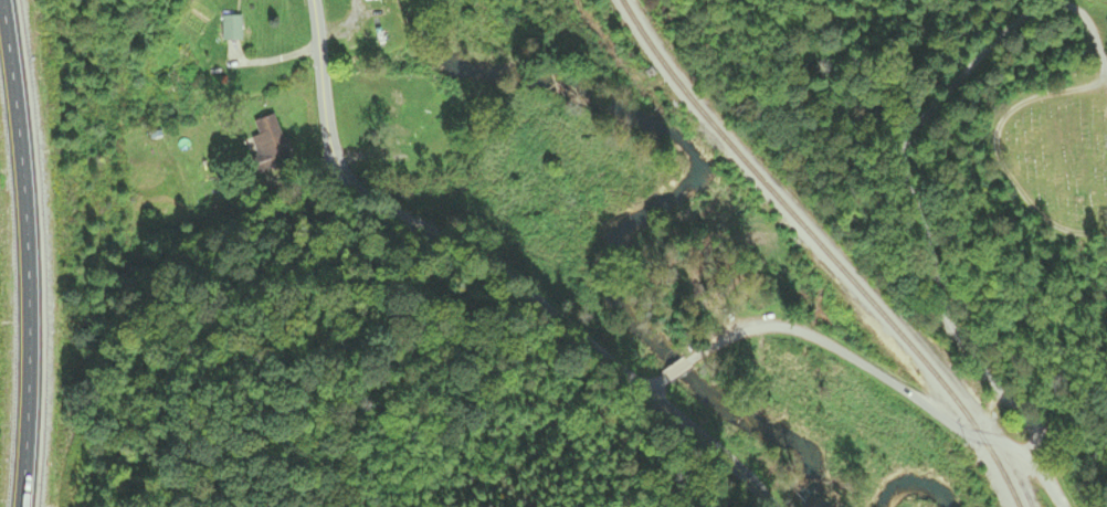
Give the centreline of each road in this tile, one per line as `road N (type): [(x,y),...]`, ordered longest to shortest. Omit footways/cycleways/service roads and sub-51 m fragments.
road 1 (tertiary): [(785,506),(757,471),(556,310),(403,263),(356,209),(331,144),(315,0)]
road 2 (motorway): [(24,506),(30,296),(4,0)]
road 3 (residential): [(1064,506),(1026,454),(925,405),(819,338),(766,327),(732,334),(700,353)]

